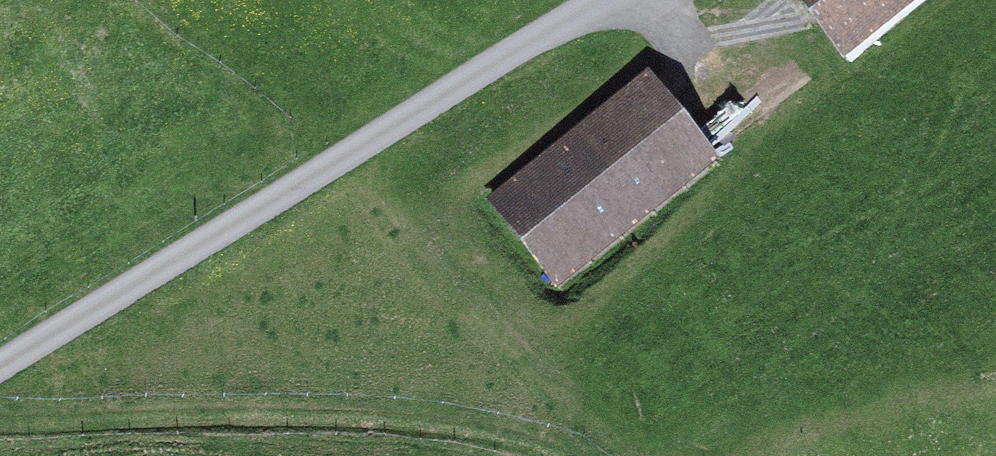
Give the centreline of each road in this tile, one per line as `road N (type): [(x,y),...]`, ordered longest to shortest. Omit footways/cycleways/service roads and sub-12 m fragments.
road 1 (unclassified): [(606,0),(0,373)]
road 2 (track): [(0,430),(260,422),(489,455)]

